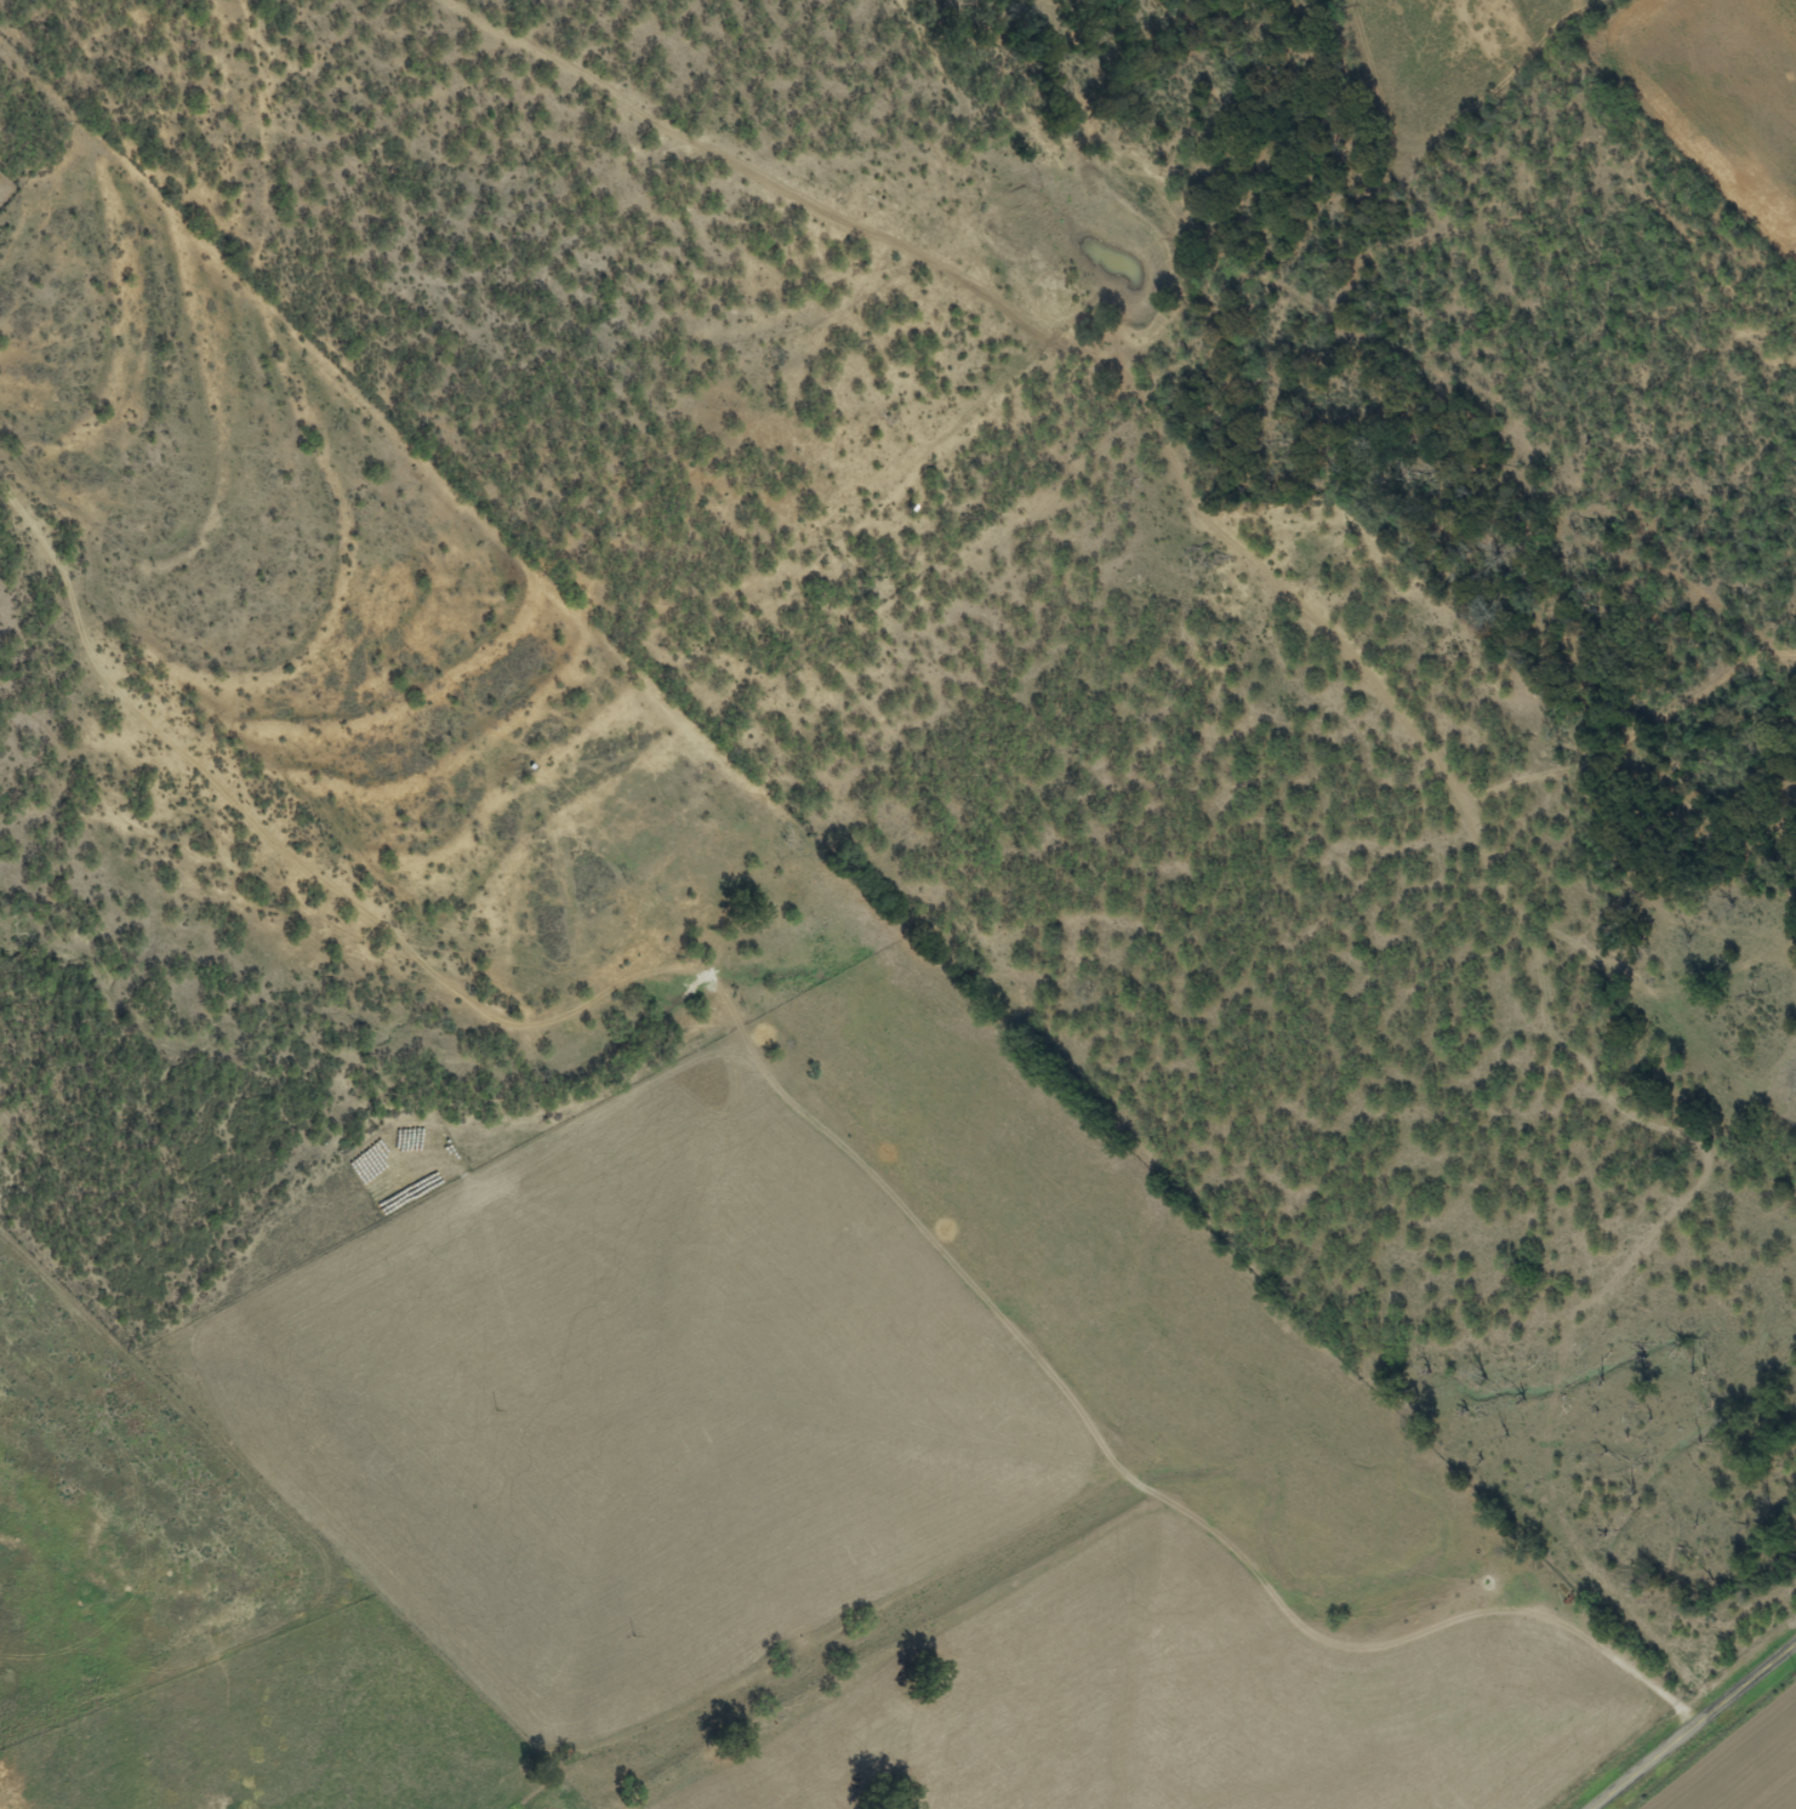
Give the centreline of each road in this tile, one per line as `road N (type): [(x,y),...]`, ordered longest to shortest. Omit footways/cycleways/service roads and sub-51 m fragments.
road 1 (tertiary): [(1588,1808),(1795,1640)]

